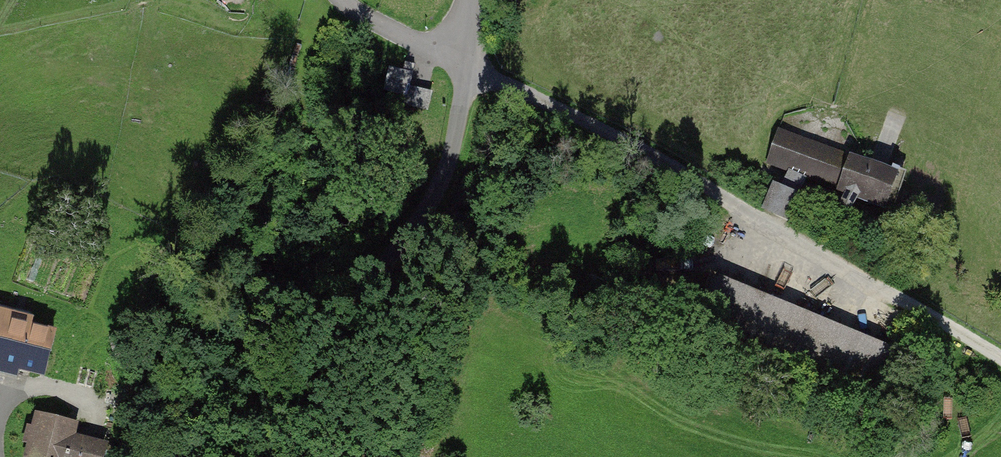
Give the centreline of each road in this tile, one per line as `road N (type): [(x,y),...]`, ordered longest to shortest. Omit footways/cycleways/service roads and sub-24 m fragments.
road 1 (residential): [(465,62),(438,186),(328,344),(296,410),(291,456)]
road 2 (track): [(652,154),(1000,359)]
road 3 (residential): [(465,62),(652,154)]
road 4 (residential): [(343,0),(465,62)]

